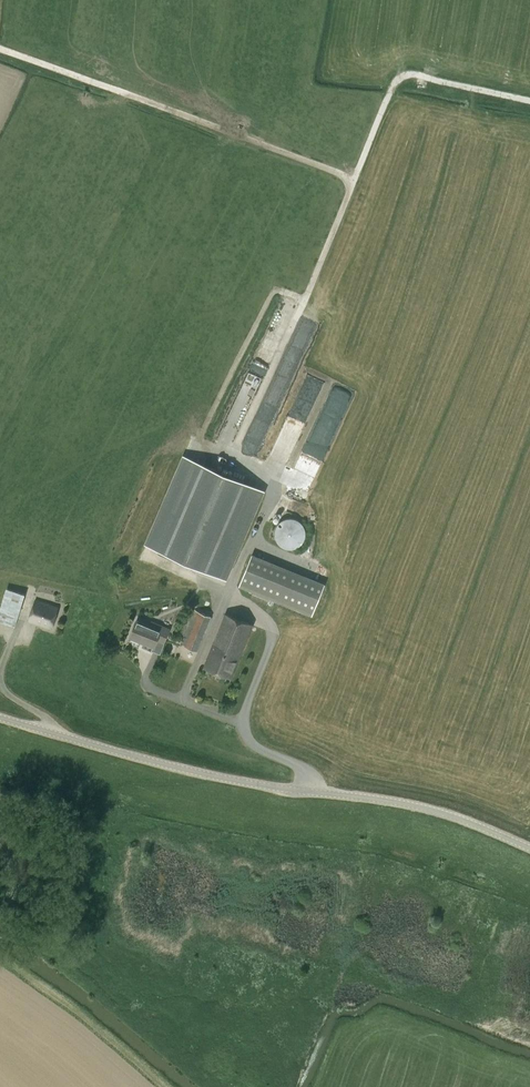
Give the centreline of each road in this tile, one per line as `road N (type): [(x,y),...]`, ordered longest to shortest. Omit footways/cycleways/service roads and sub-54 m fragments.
road 1 (unclassified): [(529,848),(436,810),(212,776),(0,718)]
road 2 (track): [(303,305),(399,79),(409,75),(529,101)]
road 3 (track): [(355,178),(0,50)]

